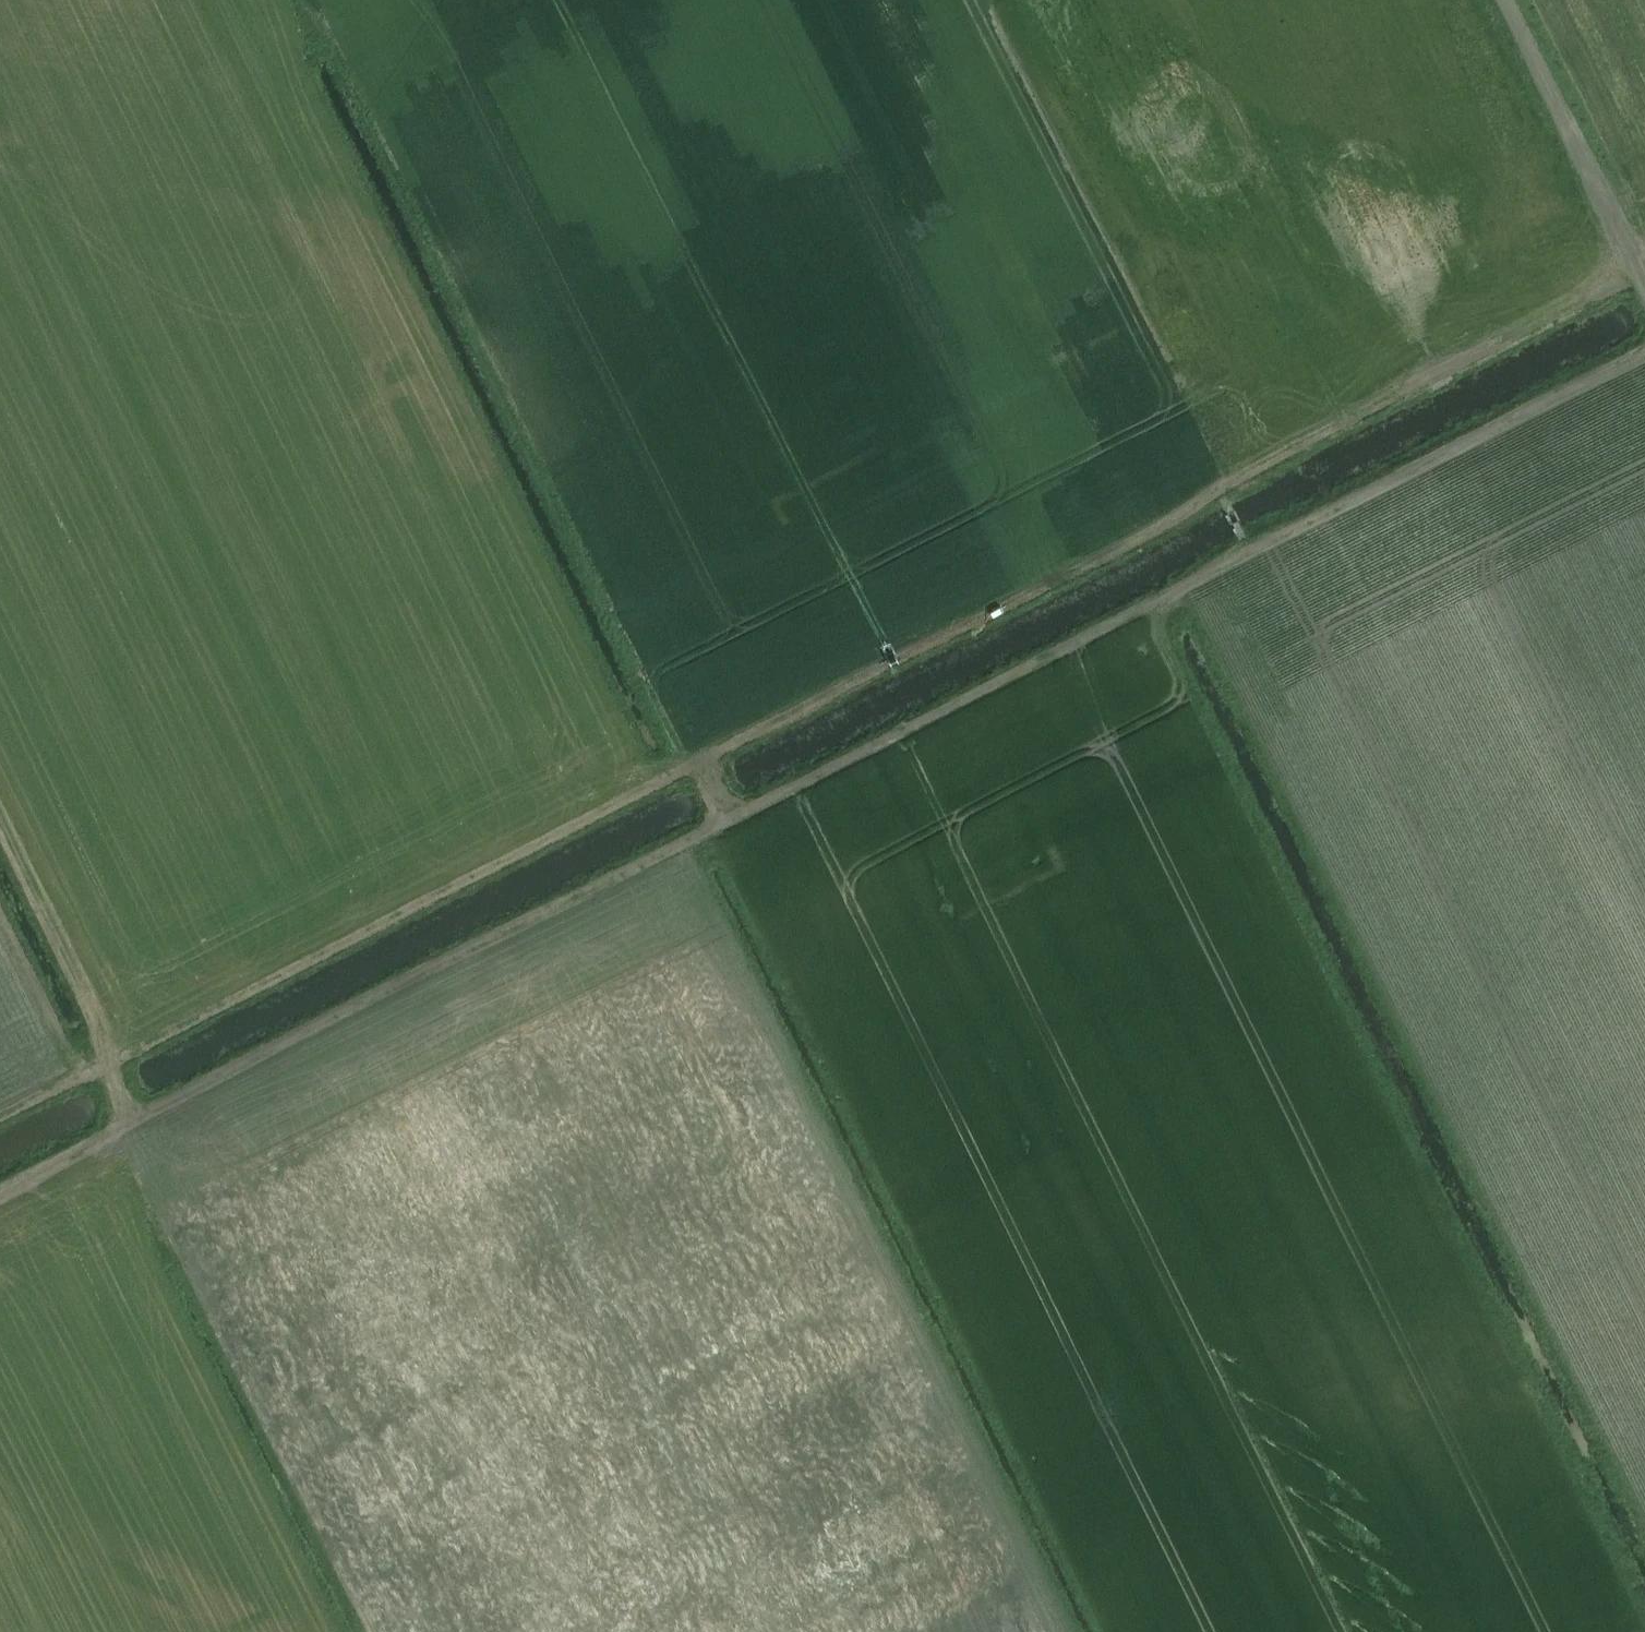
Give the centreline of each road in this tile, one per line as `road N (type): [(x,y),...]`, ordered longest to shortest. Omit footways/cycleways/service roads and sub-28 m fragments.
road 1 (track): [(1508,0),(1644,271)]

